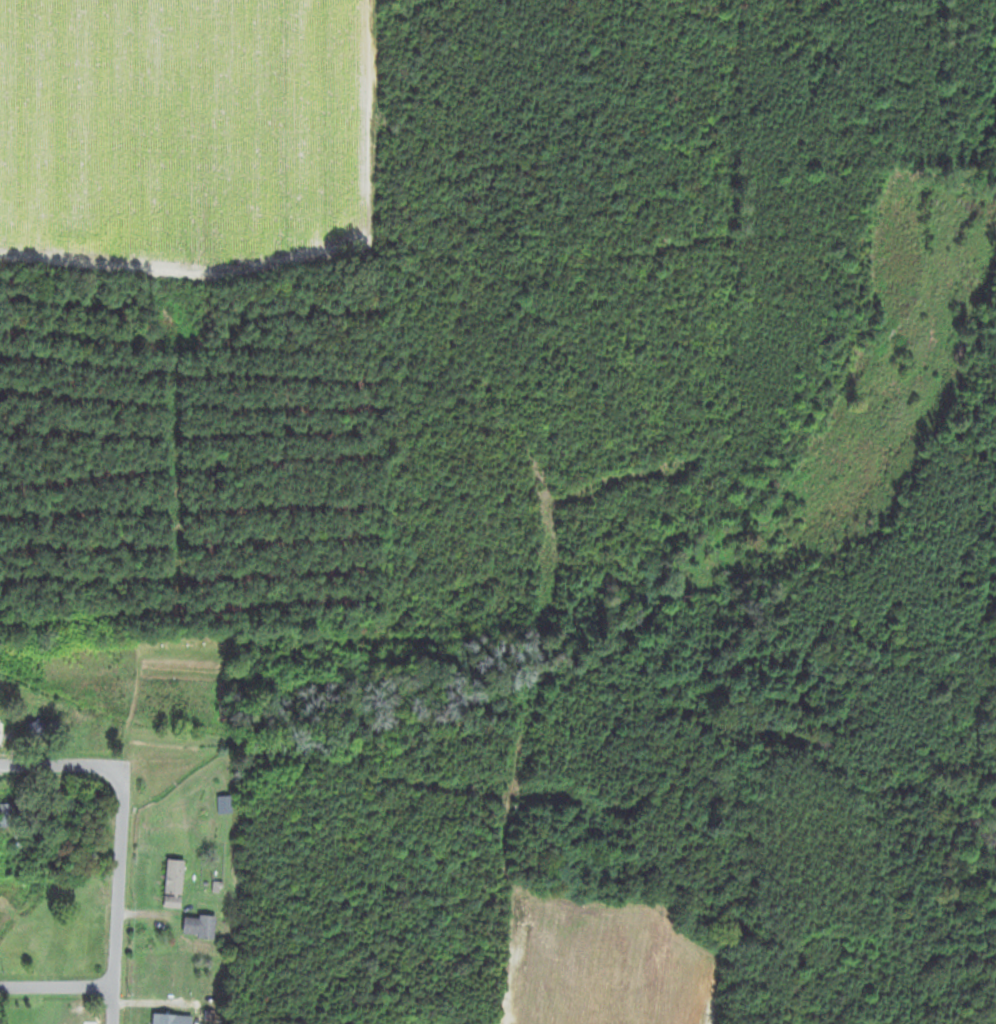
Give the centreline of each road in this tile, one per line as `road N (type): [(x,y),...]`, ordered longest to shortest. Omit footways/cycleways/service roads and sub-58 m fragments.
road 1 (residential): [(114,1023),(126,768),(0,766)]

